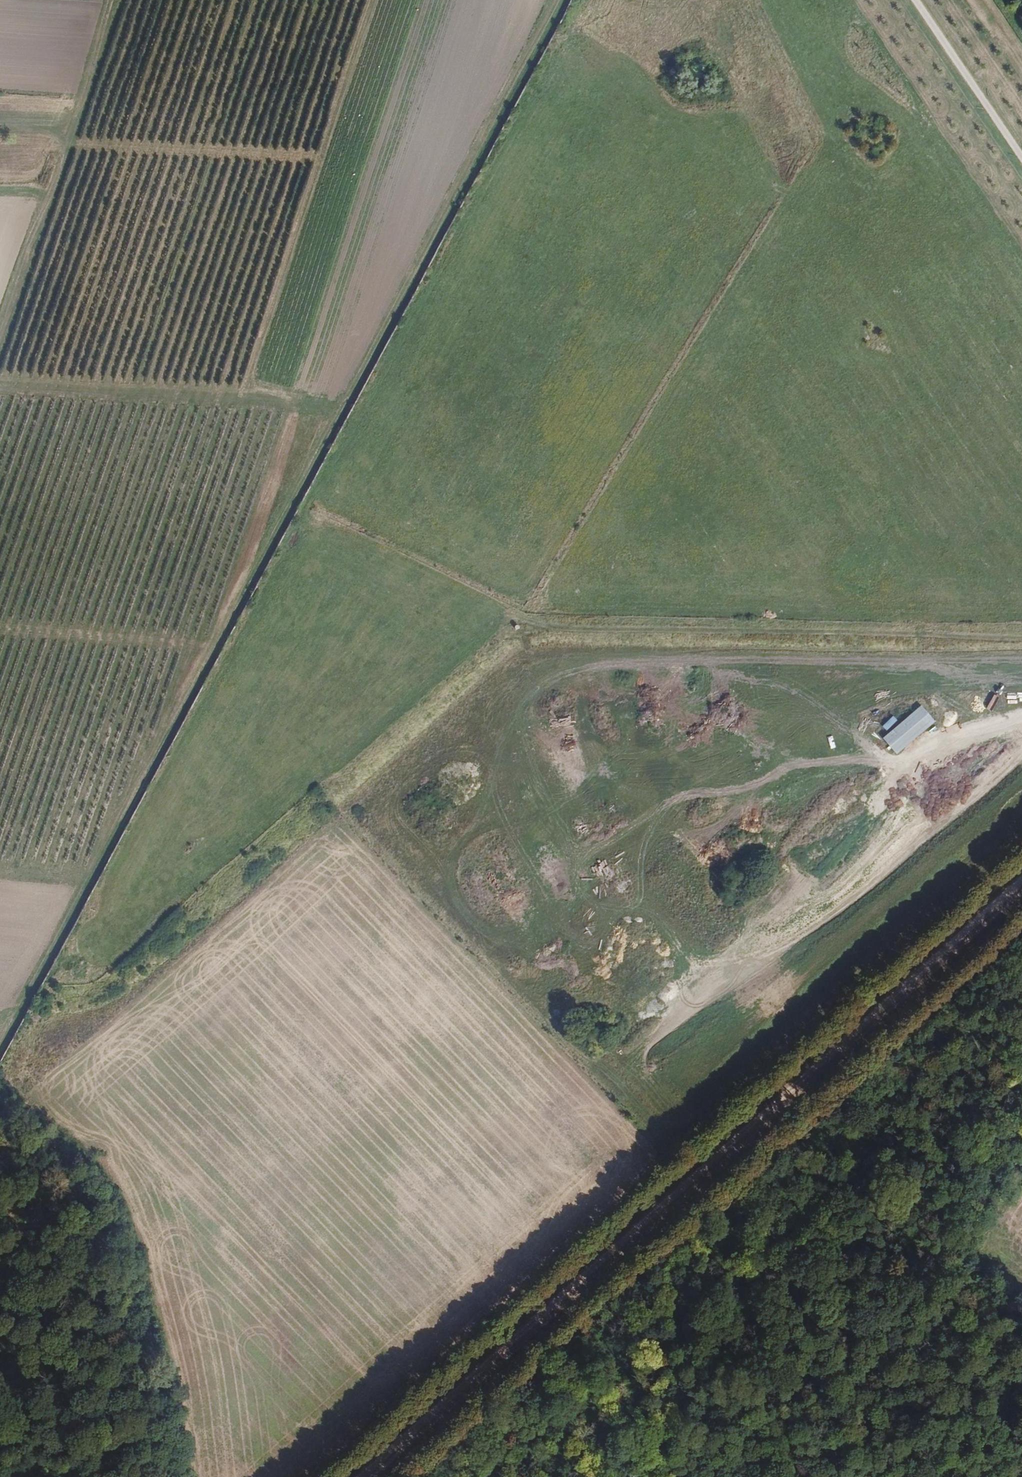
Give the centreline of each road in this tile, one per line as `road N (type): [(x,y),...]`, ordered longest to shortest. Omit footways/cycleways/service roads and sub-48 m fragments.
road 1 (track): [(547,0),(21,1003),(0,1009)]
road 2 (track): [(363,1476),(1021,886)]
road 3 (track): [(370,0),(246,400)]
road 4 (track): [(0,342),(116,0)]
road 5 (track): [(0,385),(335,406)]
road 6 (track): [(68,141),(323,154)]
road 7 (track): [(1021,157),(915,0)]

